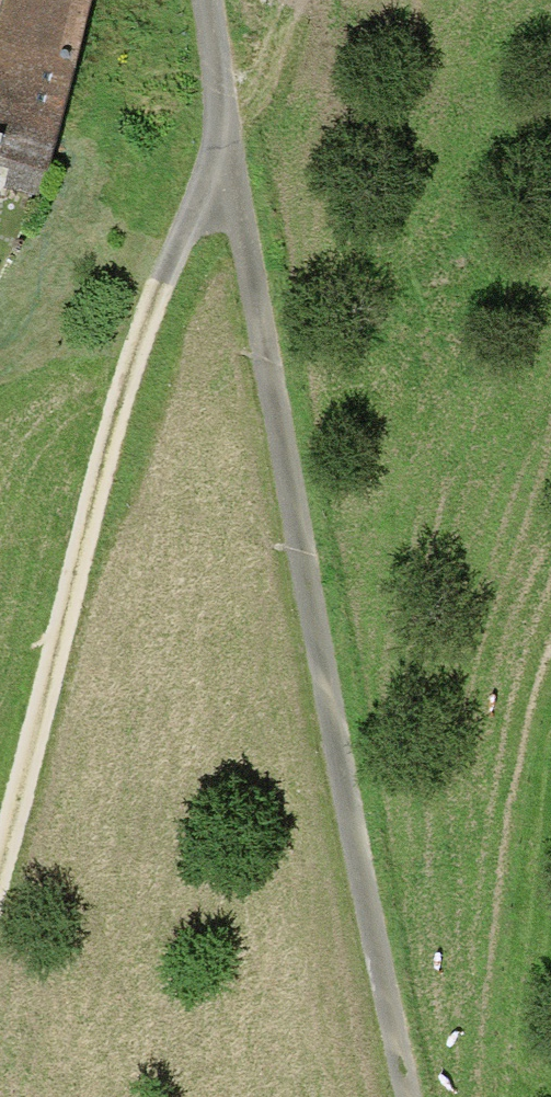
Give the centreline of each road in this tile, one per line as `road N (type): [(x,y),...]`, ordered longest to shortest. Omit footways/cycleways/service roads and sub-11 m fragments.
road 1 (track): [(240,238),(410,1096)]
road 2 (track): [(224,151),(152,282),(0,840)]
road 3 (track): [(240,238),(206,0)]

